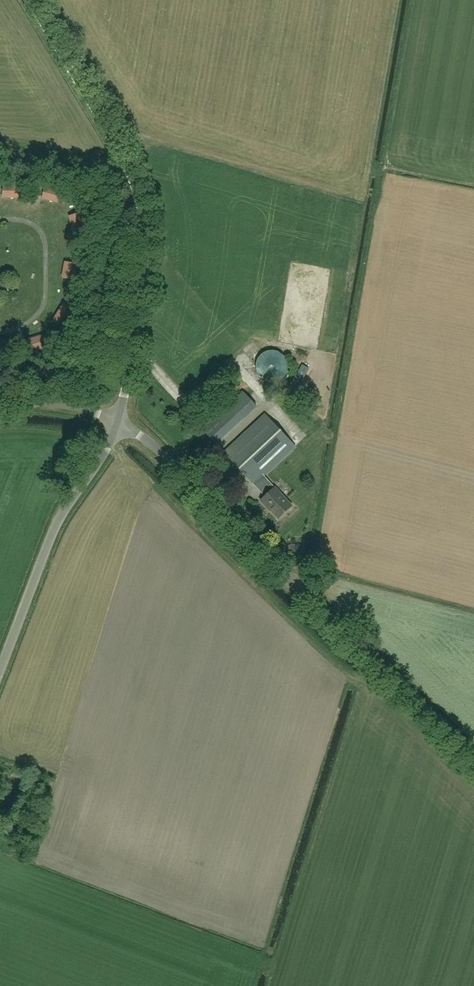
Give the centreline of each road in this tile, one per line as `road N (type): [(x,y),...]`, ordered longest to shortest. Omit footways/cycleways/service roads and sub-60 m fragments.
road 1 (unclassified): [(473,758),(143,437),(117,423)]
road 2 (unclassified): [(117,423),(144,277),(143,217),(119,150),(30,0)]
road 3 (unclassified): [(0,671),(55,526),(117,423)]
road 4 (unclassified): [(117,423),(61,404),(0,402)]

